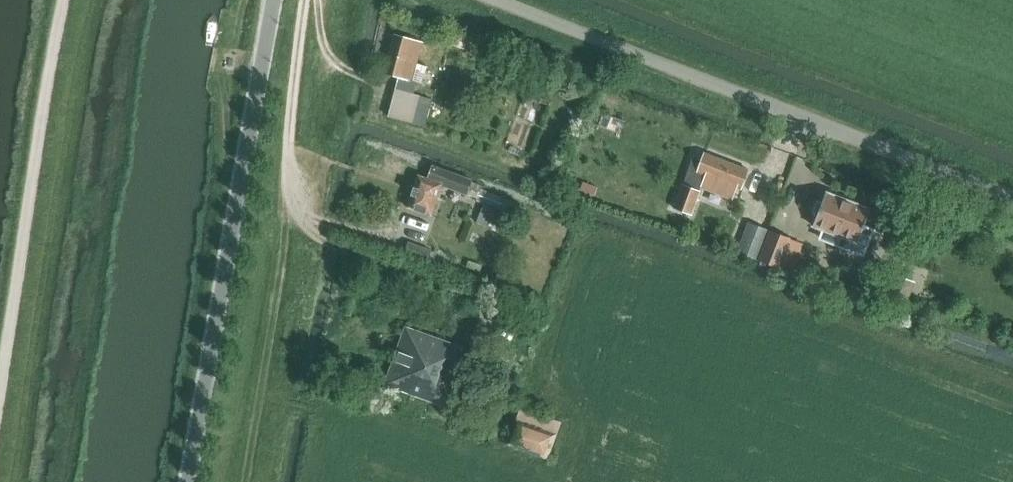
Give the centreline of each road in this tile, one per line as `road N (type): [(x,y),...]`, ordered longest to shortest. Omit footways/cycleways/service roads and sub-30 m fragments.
road 1 (unclassified): [(1012,199),(487,0)]
road 2 (unclassified): [(188,481),(274,0)]
road 3 (track): [(0,390),(64,0)]

